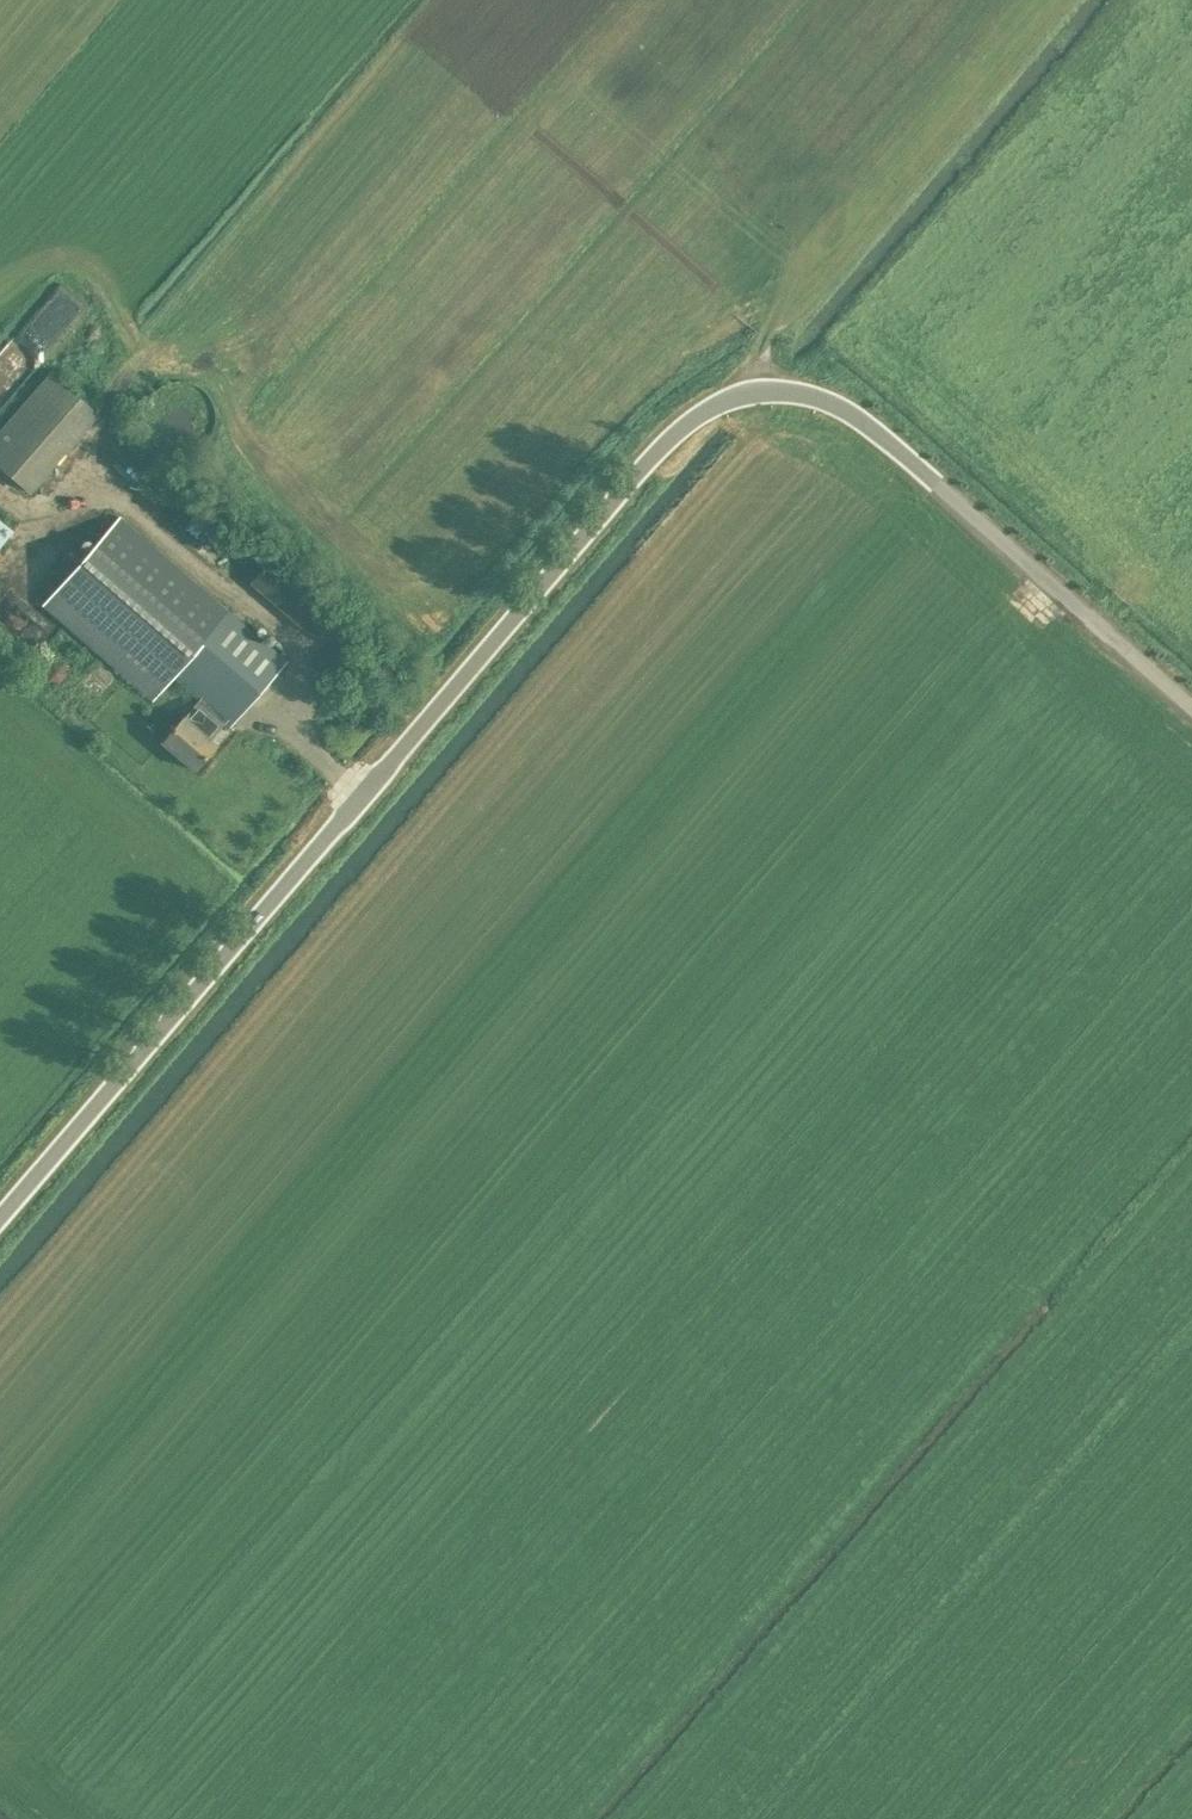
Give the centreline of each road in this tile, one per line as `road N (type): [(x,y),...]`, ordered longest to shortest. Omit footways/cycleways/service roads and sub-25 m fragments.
road 1 (unclassified): [(0,1212),(682,419),(755,387)]
road 2 (unclassified): [(1191,714),(845,410),(804,392),(755,387)]

